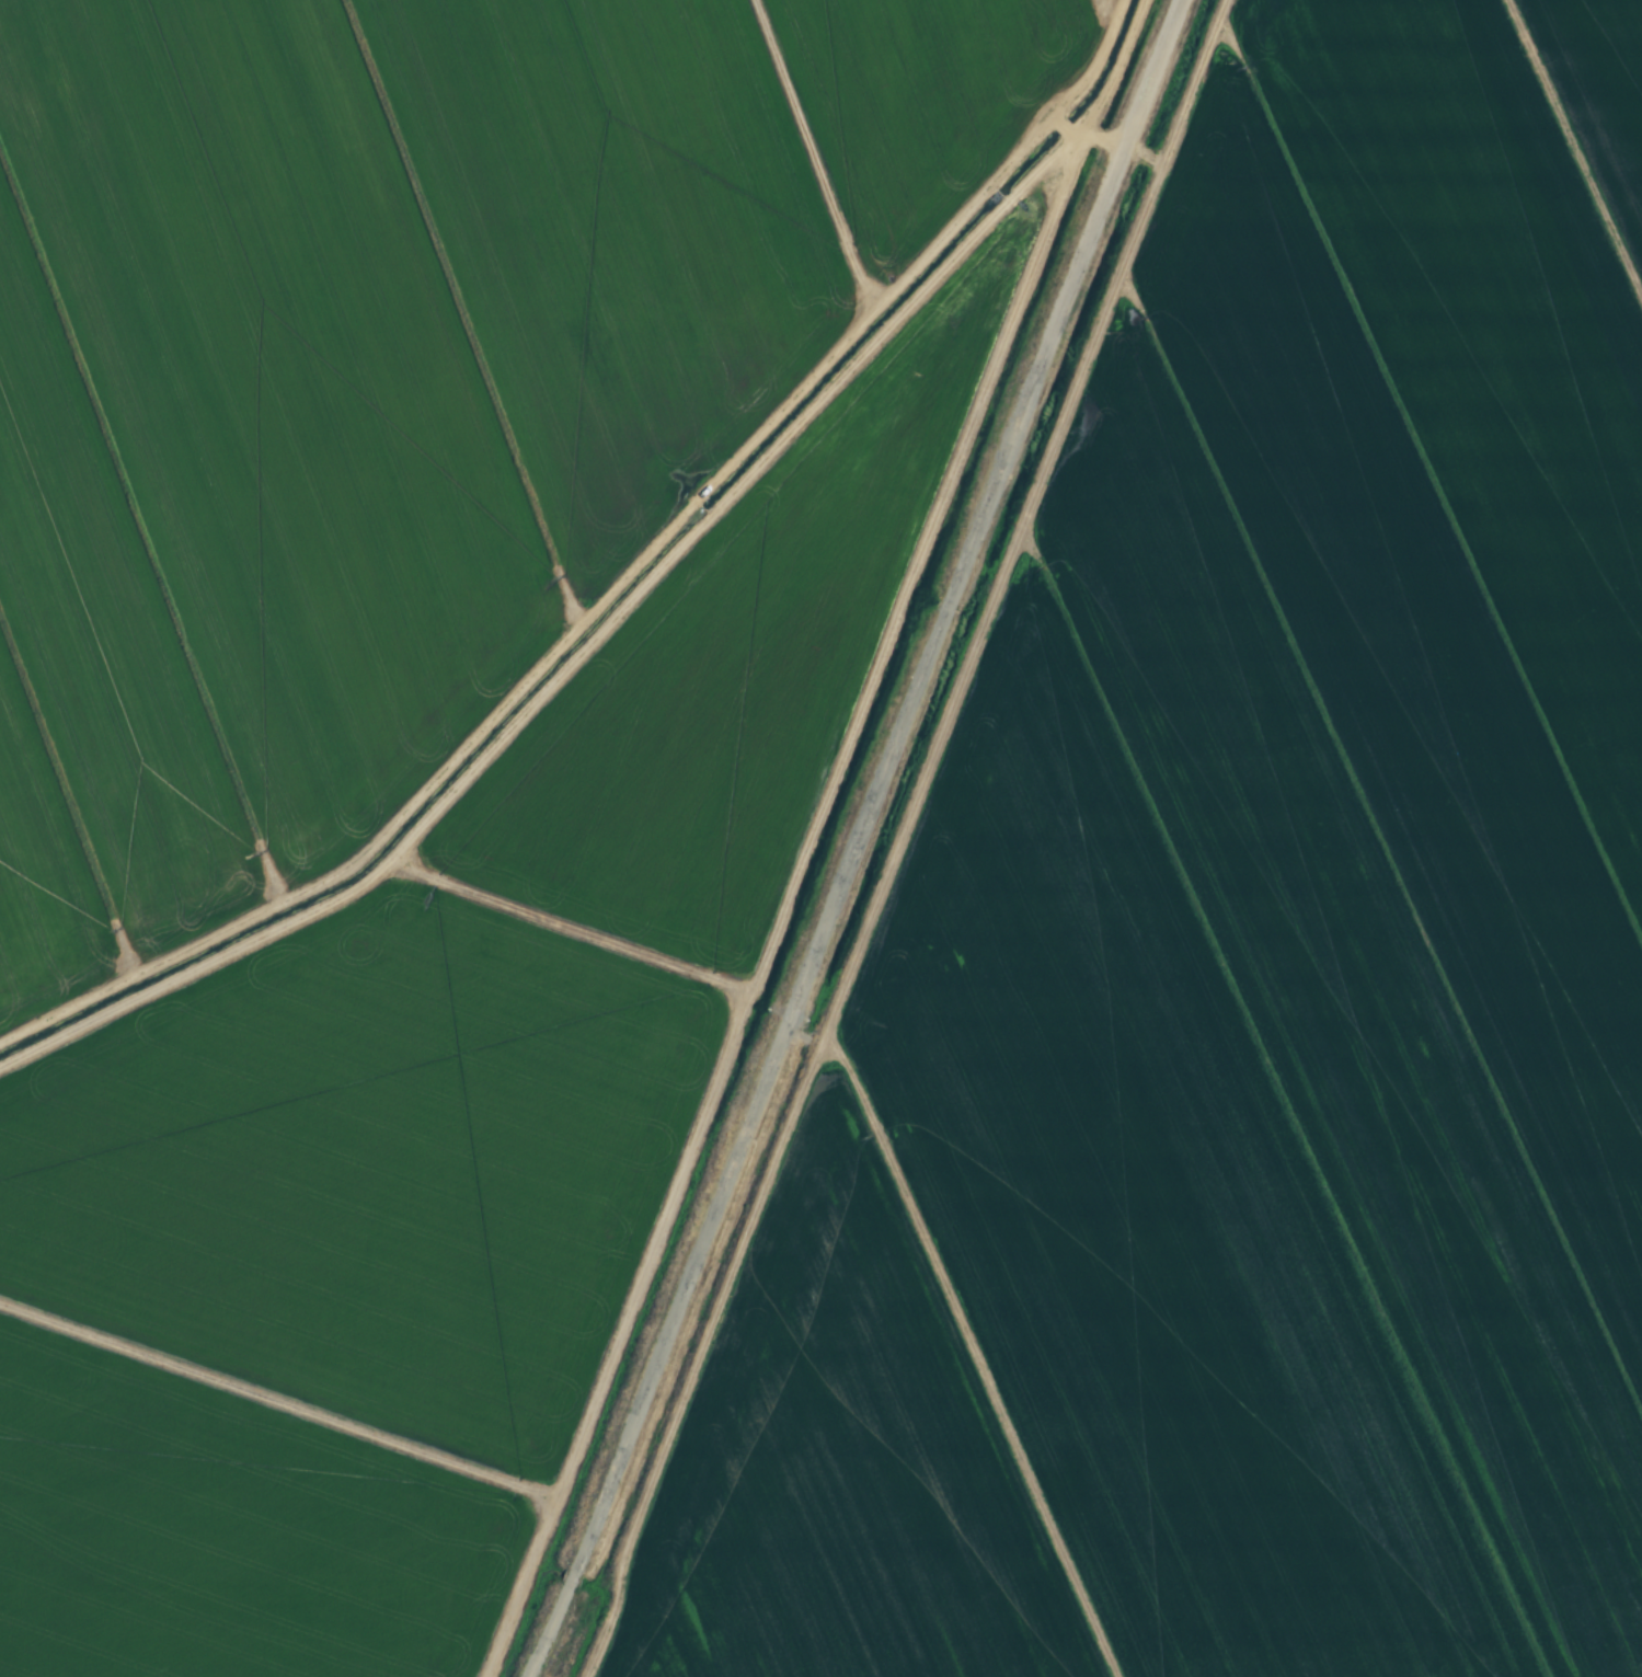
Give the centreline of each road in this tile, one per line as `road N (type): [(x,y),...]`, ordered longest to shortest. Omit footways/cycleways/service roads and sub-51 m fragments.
road 1 (residential): [(495,1676),(1176,0)]

